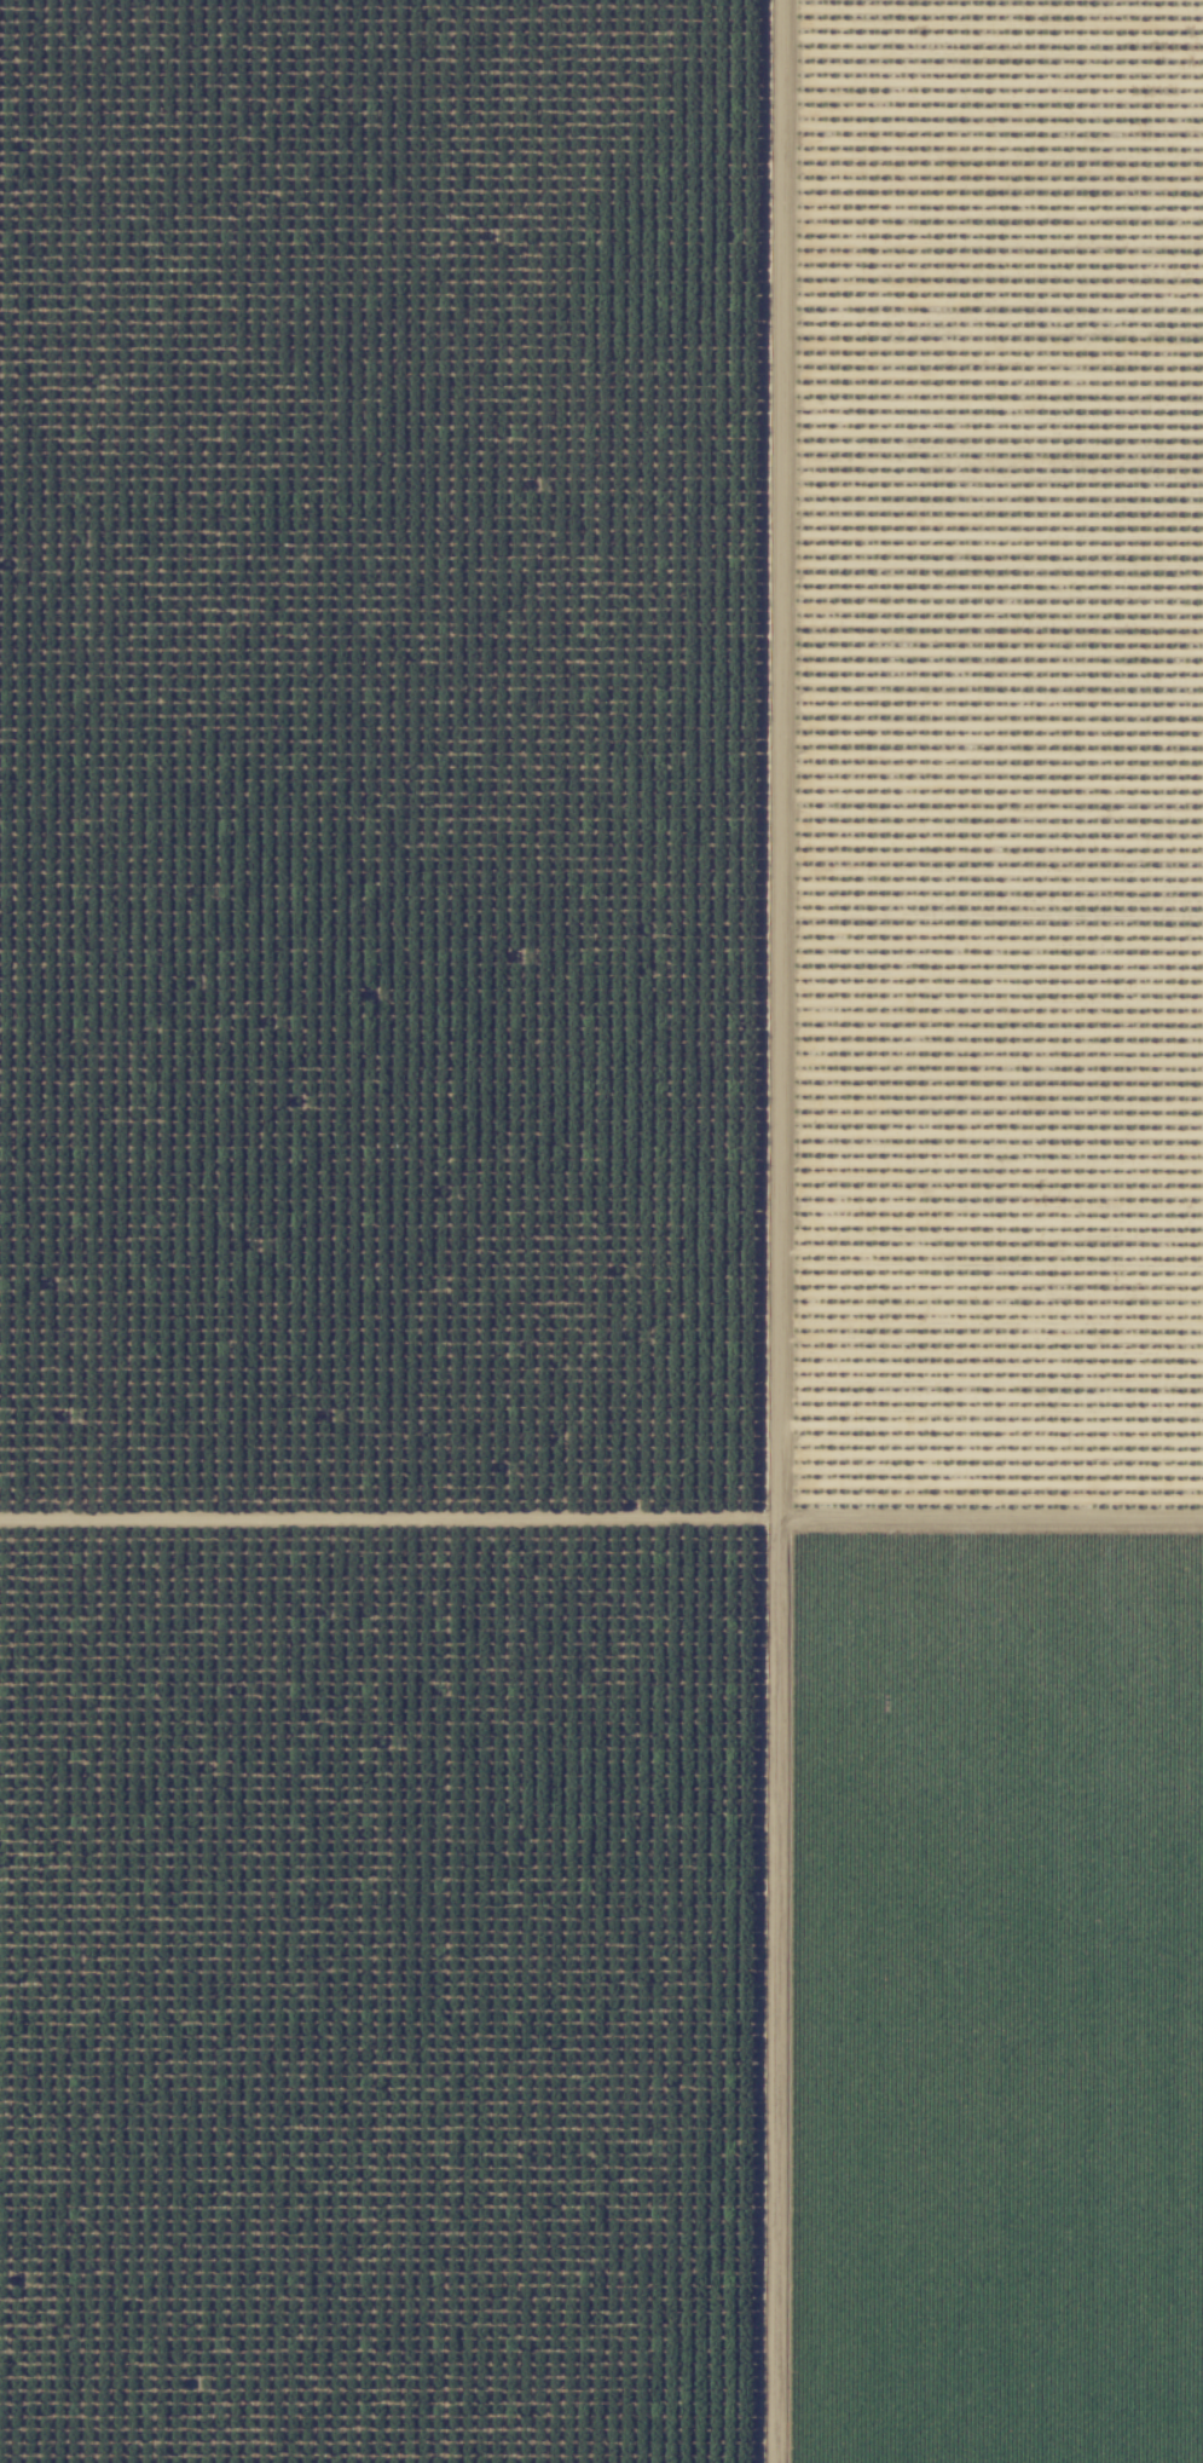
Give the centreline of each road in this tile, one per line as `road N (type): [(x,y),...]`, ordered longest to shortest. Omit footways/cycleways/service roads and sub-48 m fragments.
road 1 (residential): [(789,2462),(792,0)]

